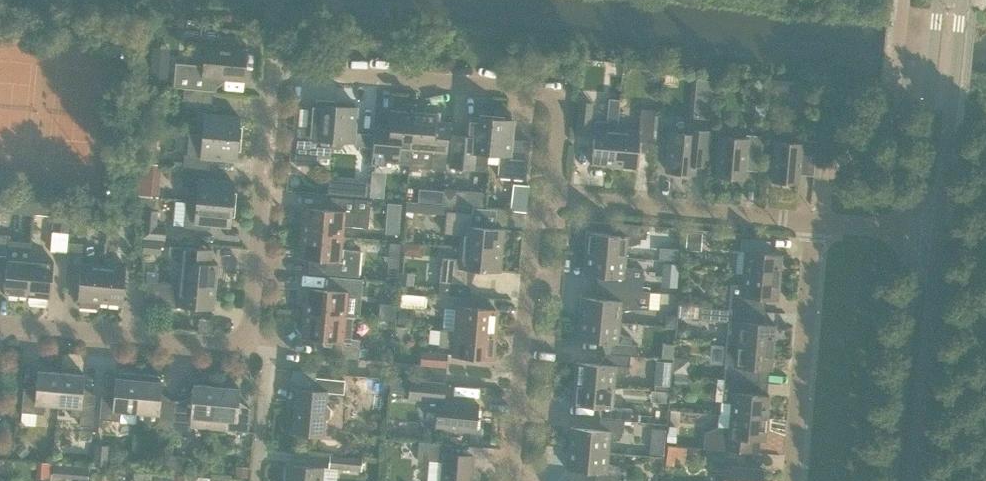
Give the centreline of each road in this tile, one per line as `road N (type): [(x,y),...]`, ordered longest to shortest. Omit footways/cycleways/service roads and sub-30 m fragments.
road 1 (residential): [(556,198),(562,96),(274,73),(250,345),(0,329)]
road 2 (residential): [(513,480),(538,218),(556,198)]
road 3 (residential): [(822,224),(556,198)]
road 4 (residential): [(794,480),(822,224)]
road 5 (tertiary): [(903,480),(926,236)]
road 6 (tertiary): [(926,236),(951,0)]

